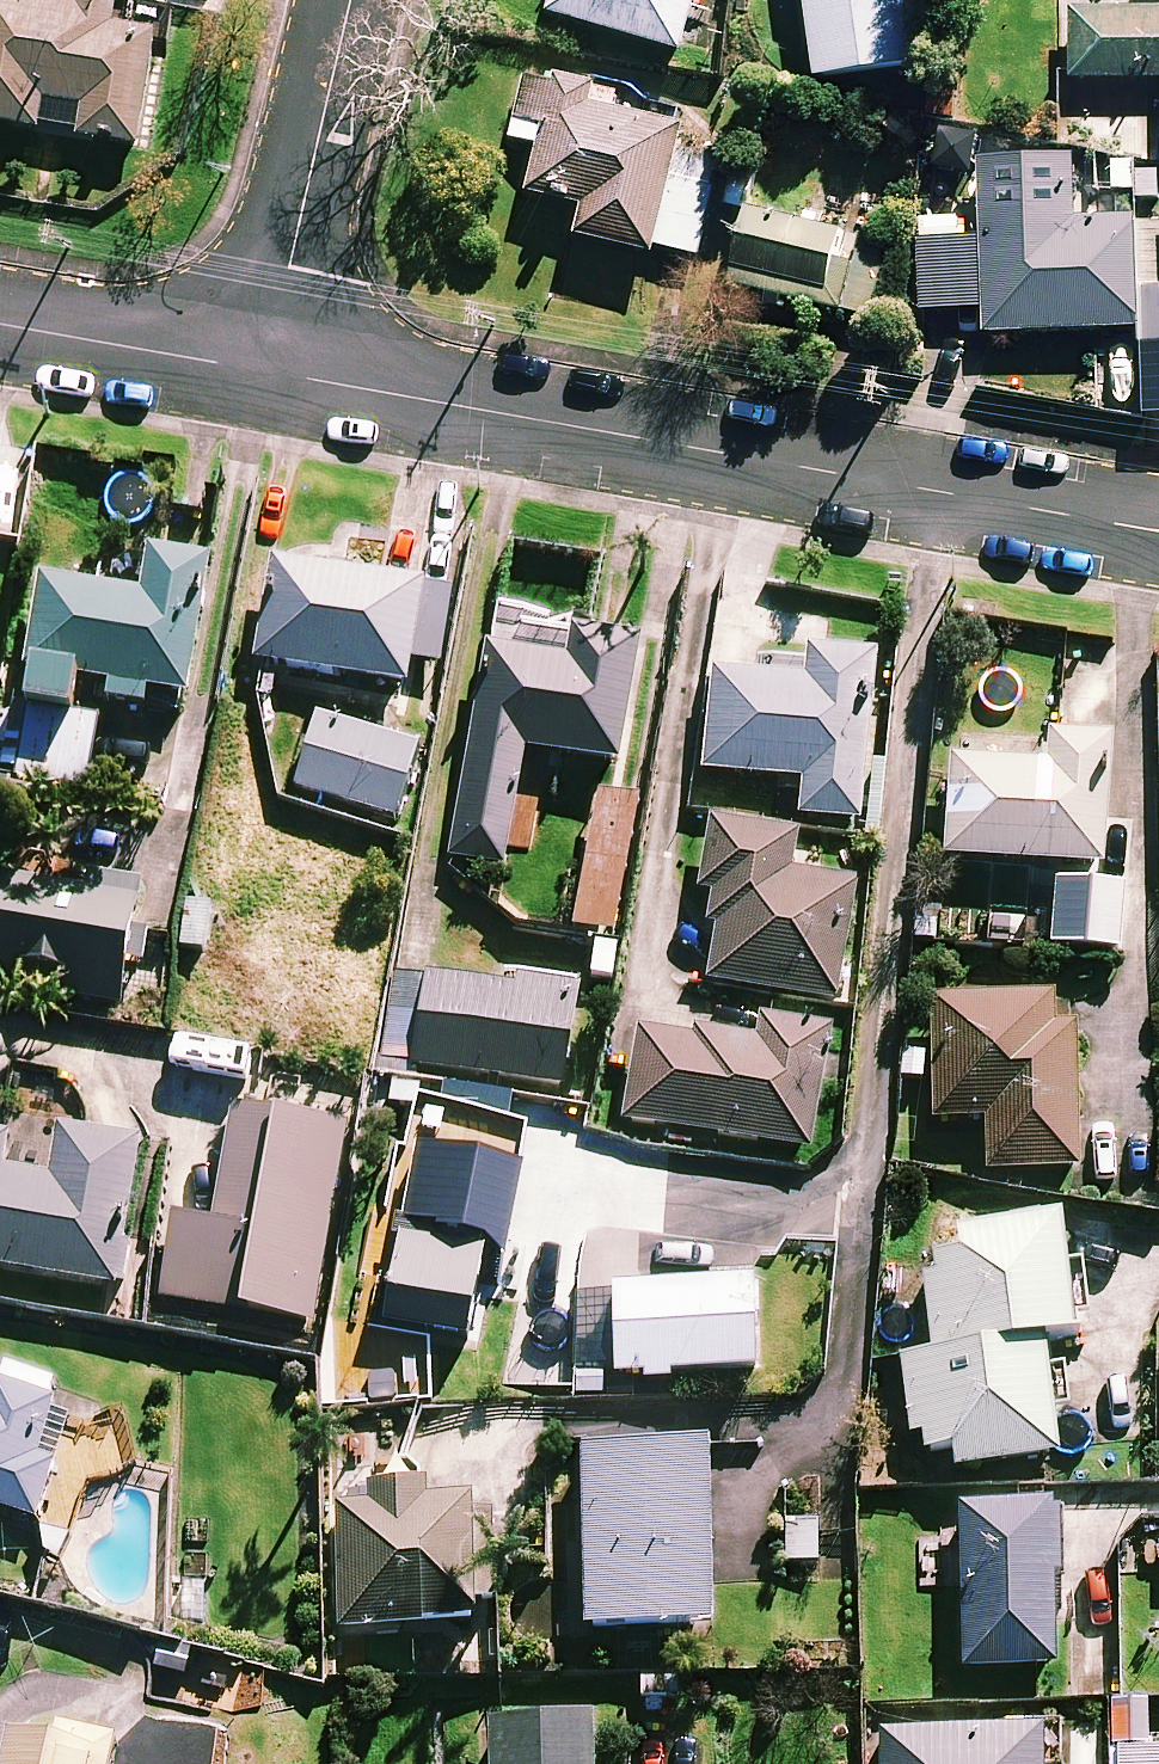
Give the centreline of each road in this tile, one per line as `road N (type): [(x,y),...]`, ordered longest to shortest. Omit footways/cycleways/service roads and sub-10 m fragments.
road 1 (residential): [(265,371),(1158,526)]
road 2 (residential): [(265,371),(349,0)]
road 3 (residential): [(0,323),(265,371)]

